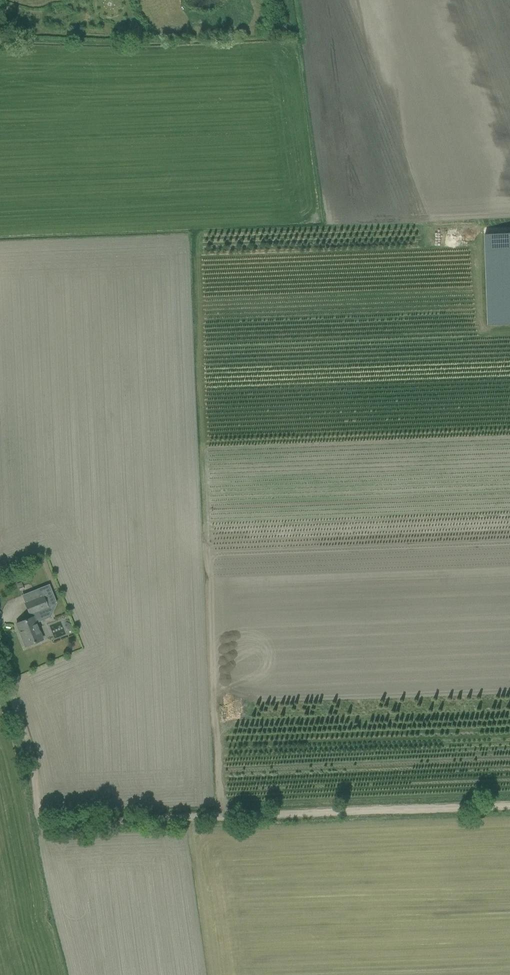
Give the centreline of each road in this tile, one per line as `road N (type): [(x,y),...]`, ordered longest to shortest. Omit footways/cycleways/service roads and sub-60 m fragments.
road 1 (track): [(509,810),(40,826),(0,665)]

